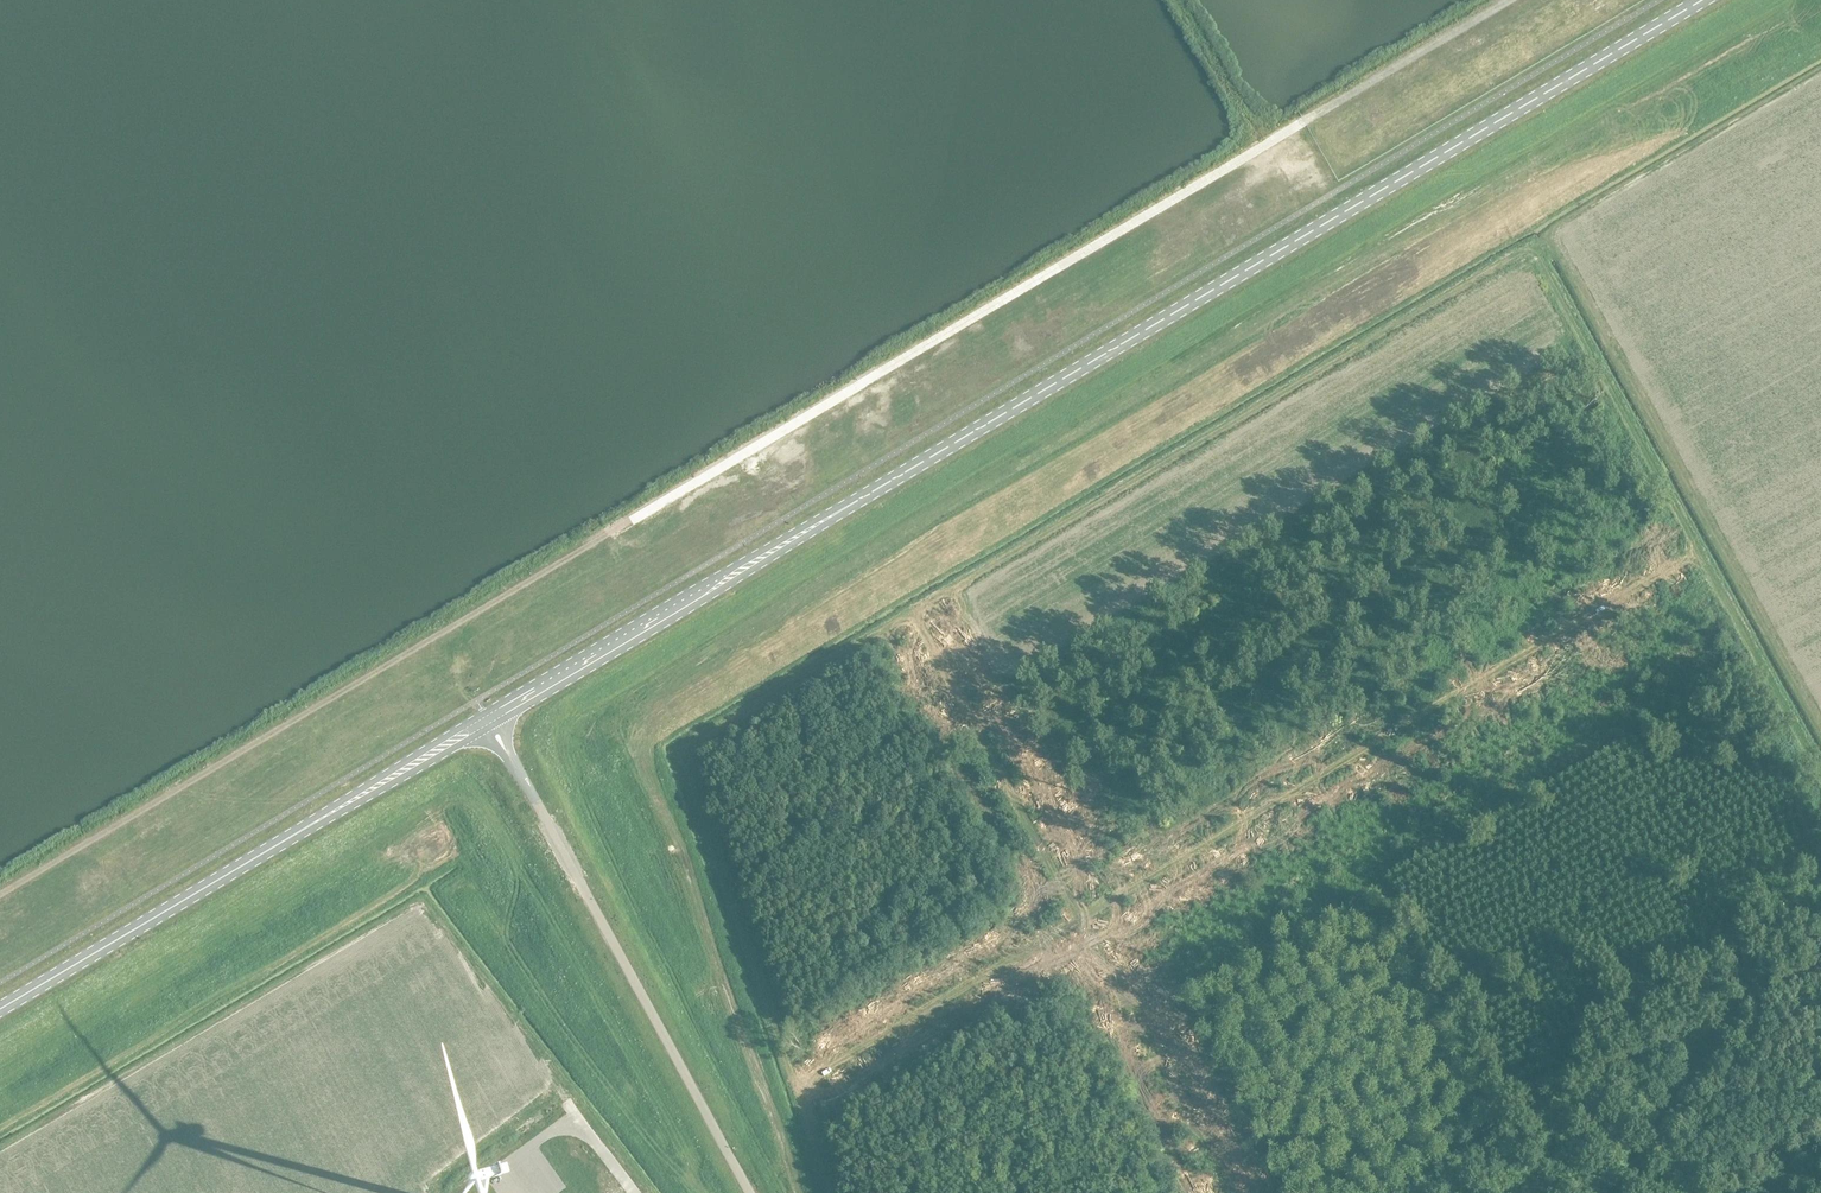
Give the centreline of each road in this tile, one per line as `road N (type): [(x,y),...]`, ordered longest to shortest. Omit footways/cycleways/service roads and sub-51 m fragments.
road 1 (secondary): [(486,718),(1697,0)]
road 2 (track): [(1231,1192),(951,690)]
road 3 (secondary): [(0,1006),(486,718)]
road 4 (unclassified): [(746,1192),(486,718)]
road 5 (track): [(1079,921),(800,1082),(803,1113),(833,1192)]

